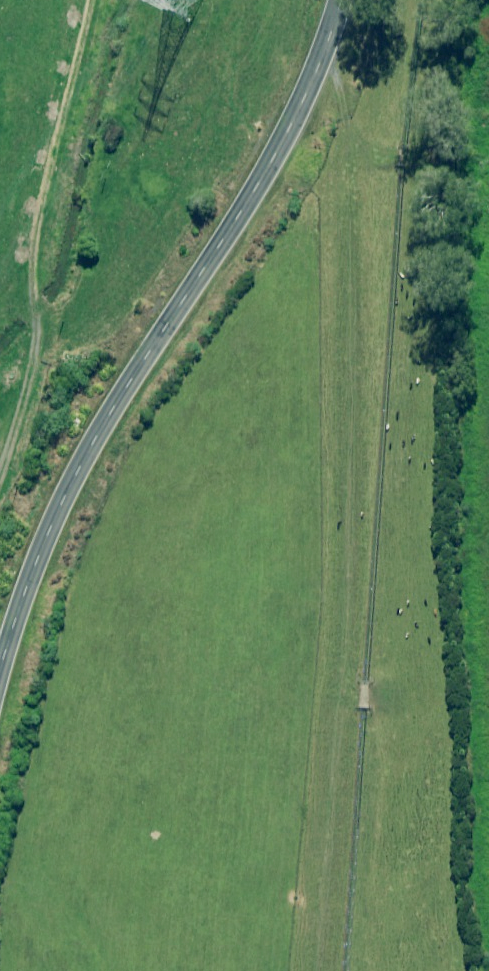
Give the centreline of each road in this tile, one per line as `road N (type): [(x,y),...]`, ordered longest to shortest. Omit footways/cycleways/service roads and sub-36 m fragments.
road 1 (tertiary): [(341,0),(314,79),(249,202),(97,430),(46,531),(0,670)]
road 2 (track): [(330,970),(358,652),(358,279)]
road 3 (track): [(328,41),(348,137),(358,279)]

